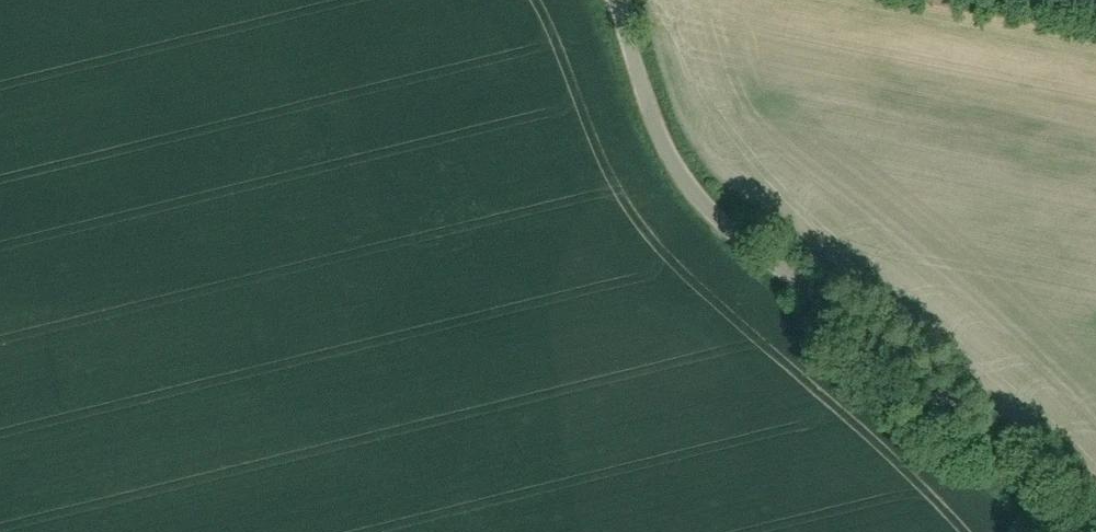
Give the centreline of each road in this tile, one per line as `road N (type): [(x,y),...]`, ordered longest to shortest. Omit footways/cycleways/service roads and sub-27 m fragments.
road 1 (unclassified): [(619,1),(656,133),(692,192),(912,358),(1065,531)]

